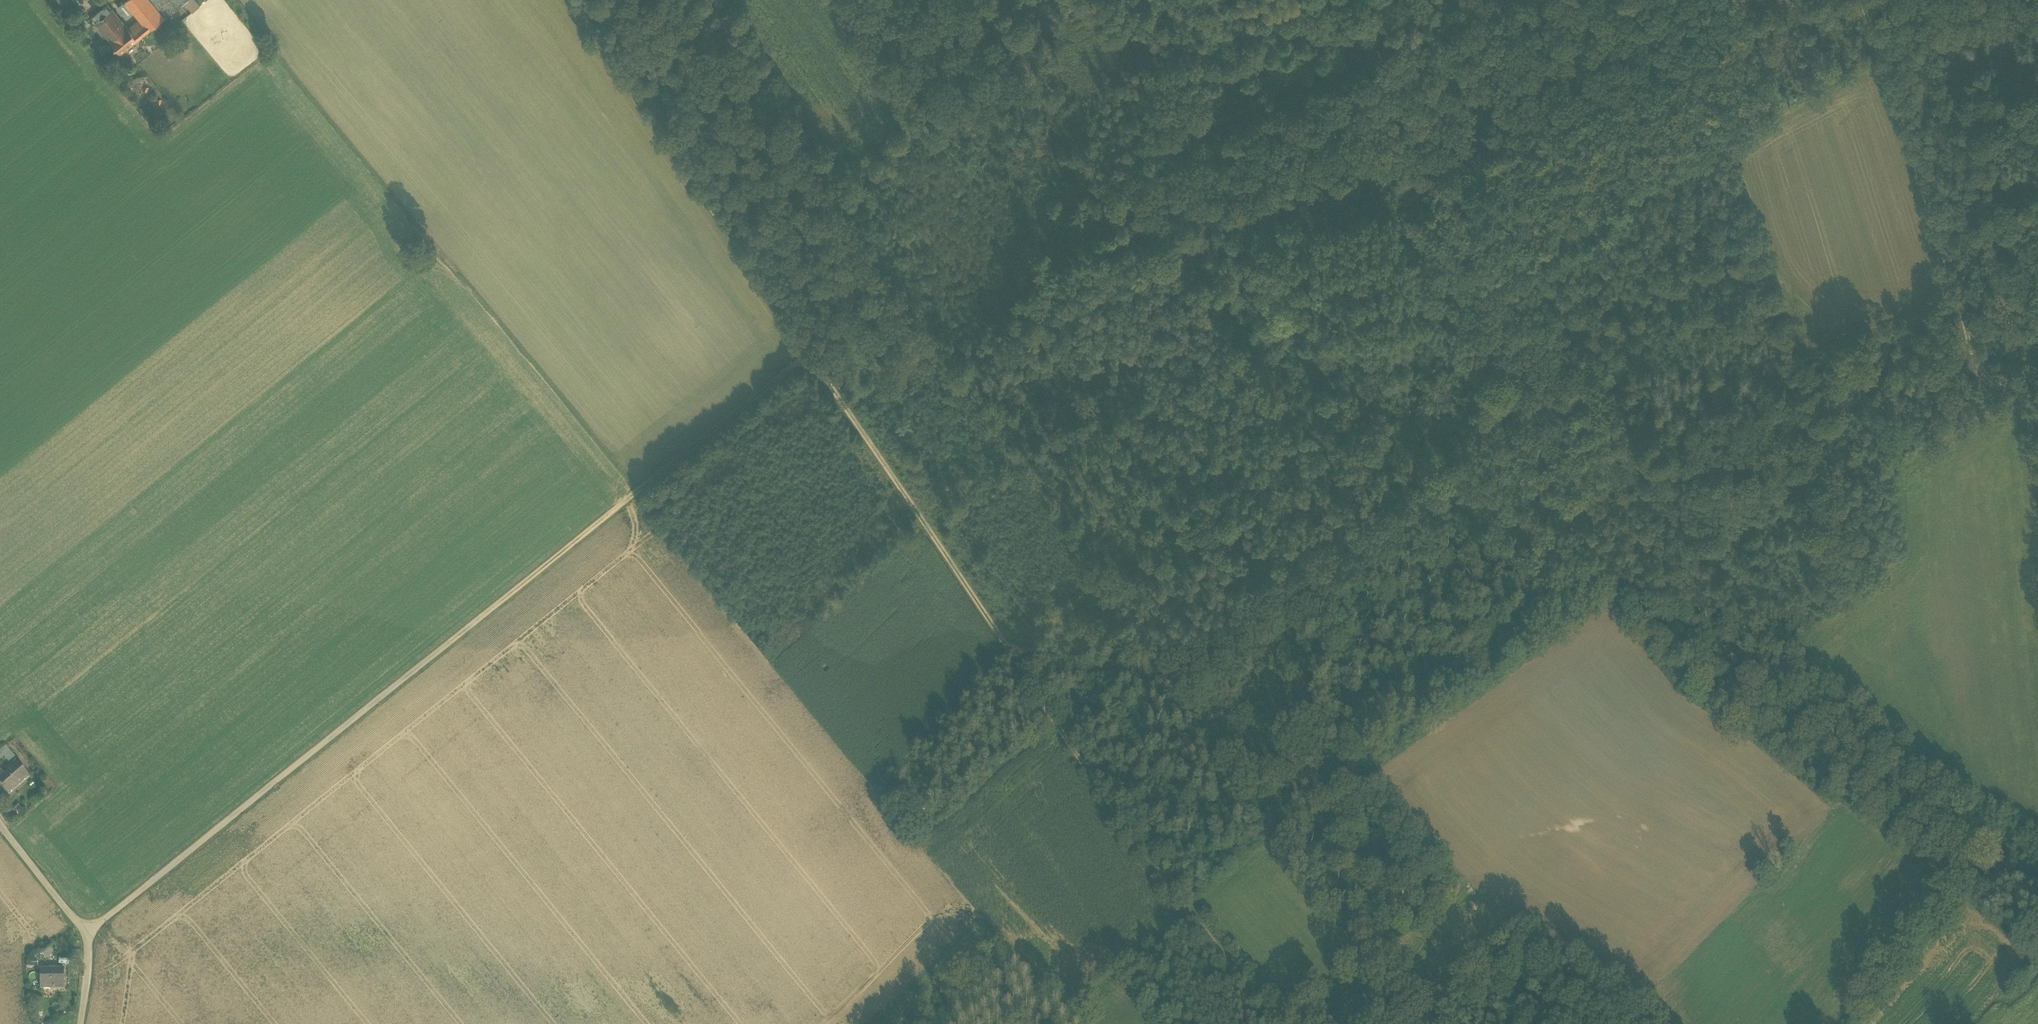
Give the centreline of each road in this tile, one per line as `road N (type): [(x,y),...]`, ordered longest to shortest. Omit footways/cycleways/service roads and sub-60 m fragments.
road 1 (track): [(88,935),(809,355)]
road 2 (track): [(1282,1023),(1184,907),(809,355)]
road 3 (track): [(1859,0),(1913,152),(1973,372),(1987,387),(2024,393),(2037,462)]
road 4 (track): [(570,0),(809,355)]
road 5 (unclassified): [(0,823),(88,935),(82,1023)]

